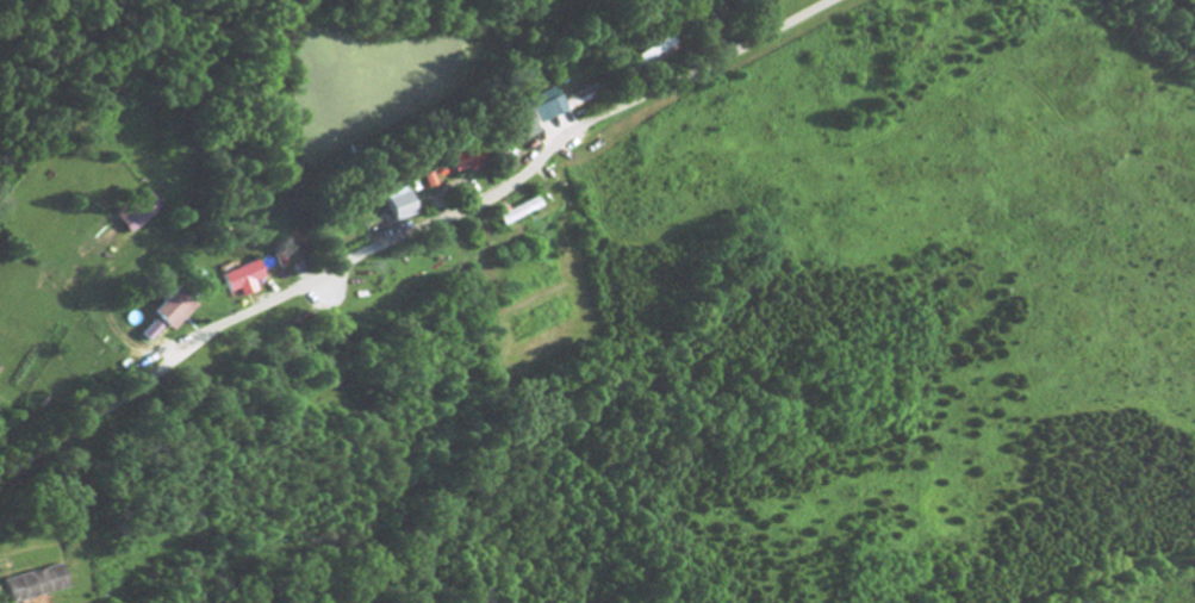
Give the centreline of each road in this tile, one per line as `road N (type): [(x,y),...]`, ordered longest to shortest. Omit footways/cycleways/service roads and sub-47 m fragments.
road 1 (residential): [(839,0),(586,123),(480,205),(195,338)]

